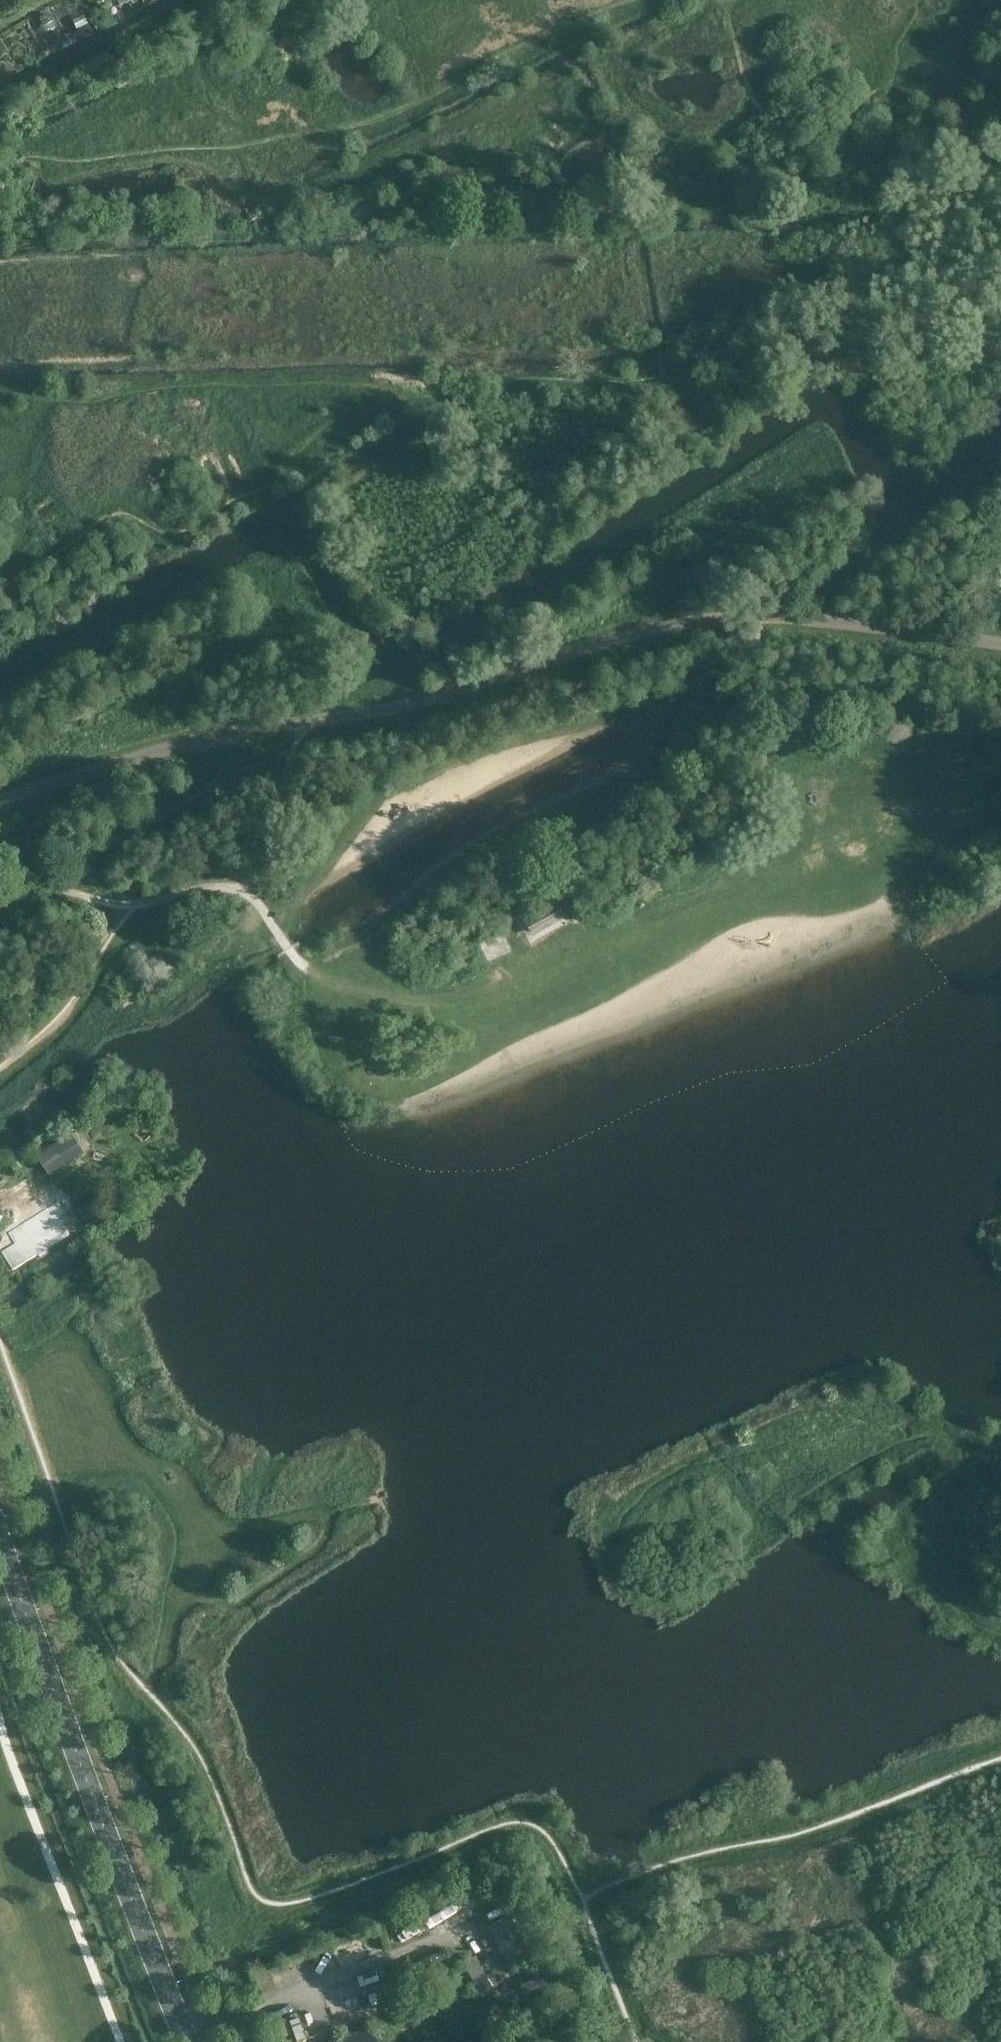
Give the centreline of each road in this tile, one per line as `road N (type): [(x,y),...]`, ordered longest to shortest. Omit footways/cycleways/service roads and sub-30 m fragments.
road 1 (tertiary): [(190,2041),(0,1540)]

